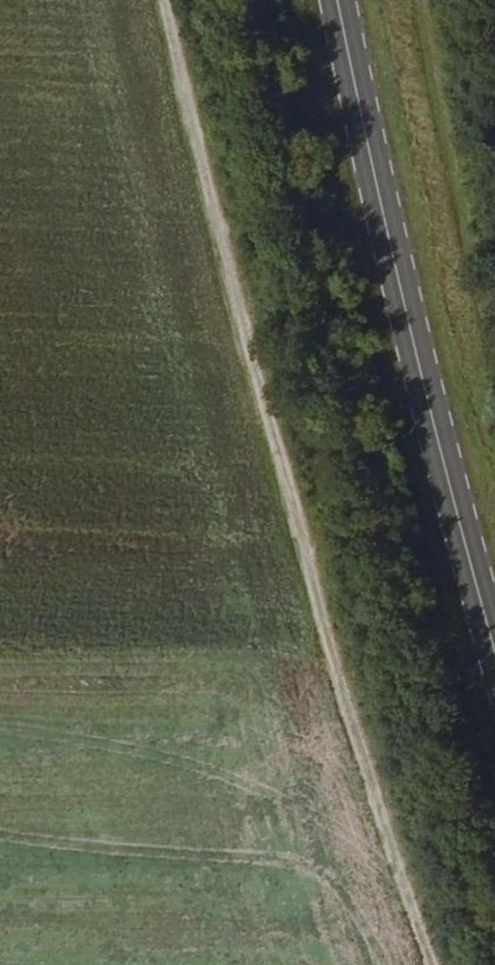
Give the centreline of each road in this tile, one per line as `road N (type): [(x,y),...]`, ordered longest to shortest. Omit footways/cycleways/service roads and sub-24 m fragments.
road 1 (unclassified): [(426,964),(198,133),(169,0)]
road 2 (primary): [(494,643),(443,458),(339,0)]
road 3 (track): [(494,346),(427,0)]

